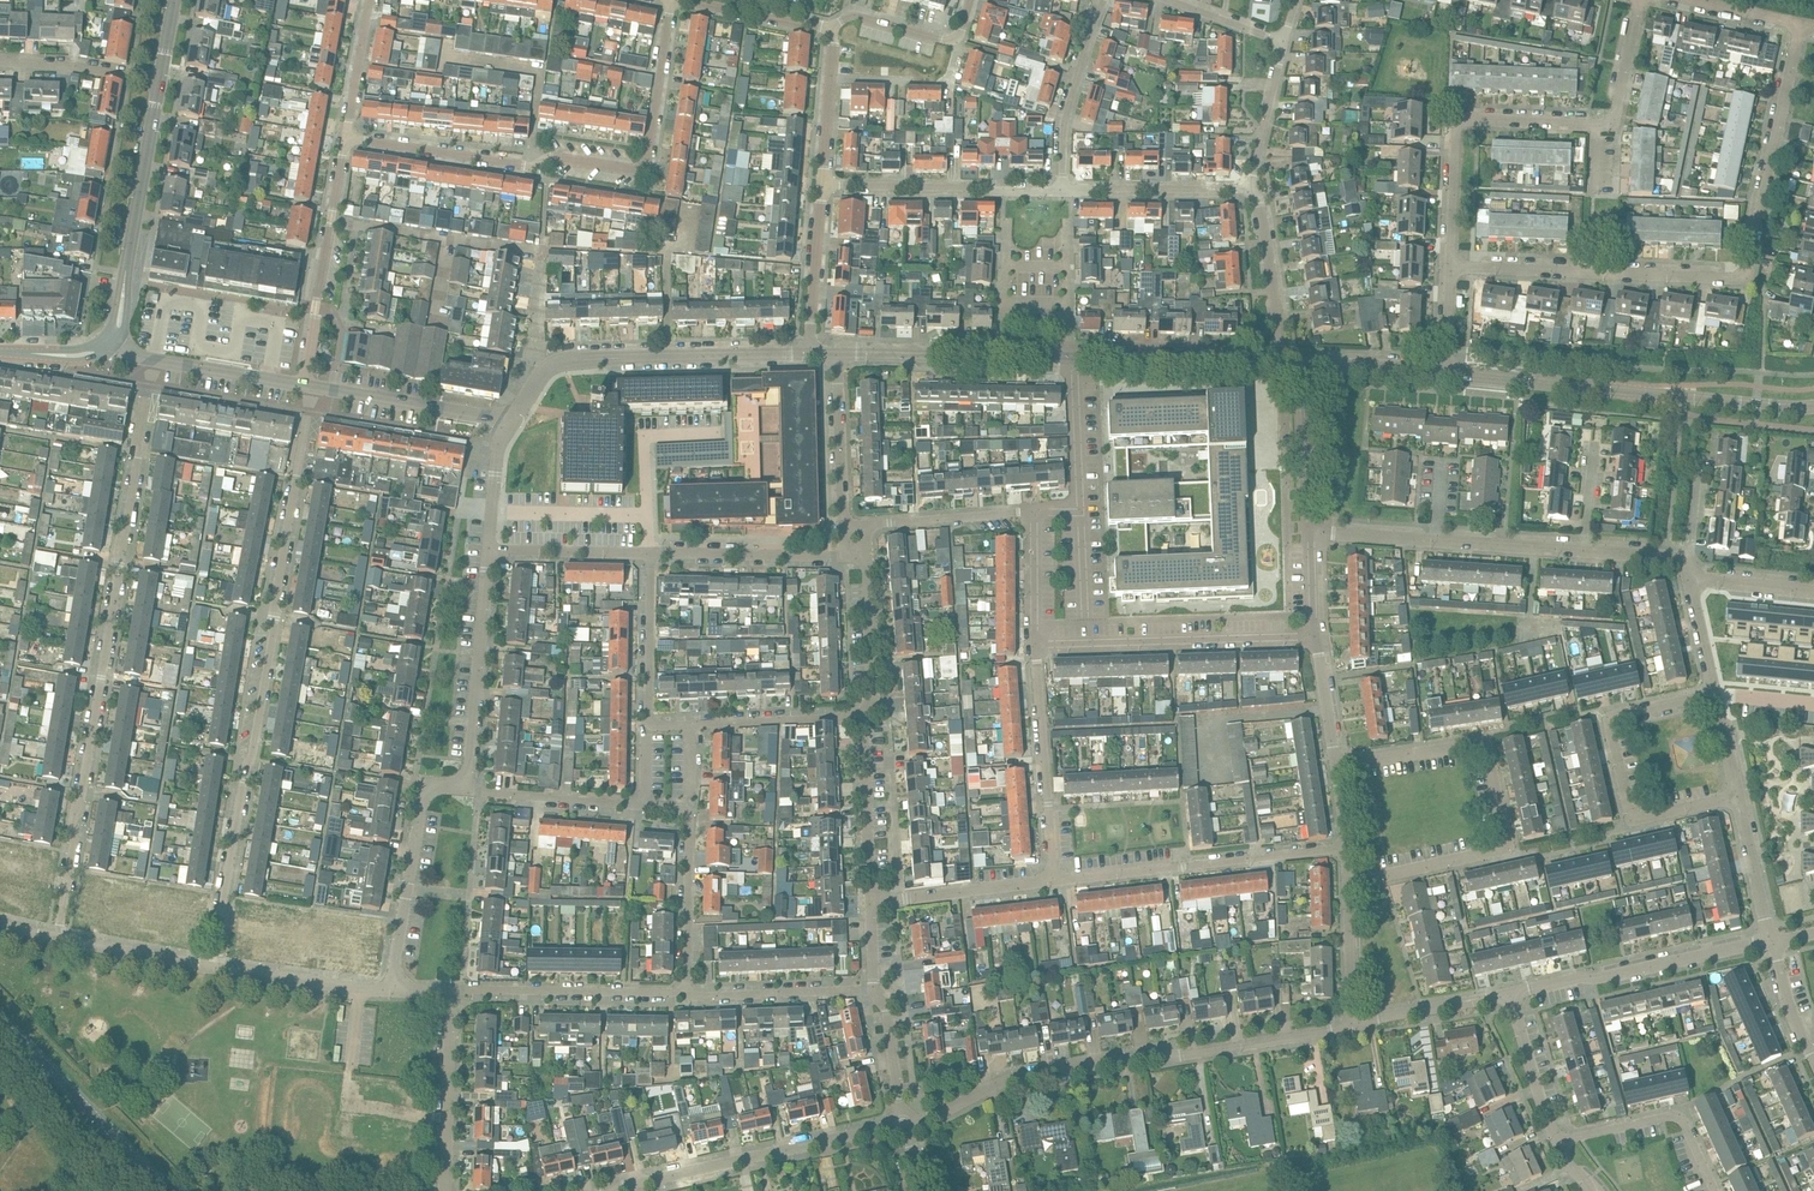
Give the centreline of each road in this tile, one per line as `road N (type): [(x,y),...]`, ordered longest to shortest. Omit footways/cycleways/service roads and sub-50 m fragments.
road 1 (residential): [(313,386),(214,968)]
road 2 (residential): [(155,359),(56,938)]
road 3 (residential): [(1451,267),(1743,274),(1801,22)]
road 4 (residential): [(672,0),(645,167),(557,156),(529,165),(347,136)]
road 5 (unclassified): [(904,1121),(943,1112),(1010,1077),(1353,1024)]
road 6 (residential): [(1348,883),(1497,850),(1504,833),(1483,745),(1336,766)]
road 7 (unclassified): [(1447,372),(1813,406)]
road 8 (unclassified): [(512,419),(541,374),(560,362),(809,354)]
road 9 (residential): [(1738,796),(1634,815),(1610,729),(1617,714),(1714,692)]
road 10 (unclassified): [(603,1190),(904,1121)]
road 11 (residential): [(1054,880),(1347,847)]
road 12 (residential): [(1451,267),(1460,124),(1597,125)]
road 13 (residential): [(1316,635),(1037,645)]
road 14 (unclassified): [(1509,993),(1772,941)]
road 15 (tertiary): [(108,341),(160,80)]
road 16 (residential): [(347,136),(304,384)]
road 17 (residential): [(391,990),(427,786),(467,789)]
road 18 (tertiary): [(171,1190),(0,1017)]
road 19 (residential): [(467,789),(488,549)]
road 20 (residential): [(823,185),(1063,189)]
road 21 (residential): [(1037,645),(1054,880)]
road 22 (residential): [(686,991),(451,990)]
road 23 (residential): [(645,806),(676,808),(689,820),(686,991)]
road 24 (residential): [(690,724),(650,722),(650,552)]
road 25 (unclassified): [(1073,356),(1281,361)]
road 26 (residential): [(1715,1190),(1679,1116),(1557,1139)]
road 27 (unclassified): [(512,419),(313,386)]
road 28 (residential): [(446,1190),(451,990)]
road 29 (residential): [(845,555),(650,552)]
road 30 (residential): [(1103,0),(1064,126),(1063,189)]
road 31 (residential): [(874,989),(686,991)]
road 32 (residential): [(1063,189),(1251,188)]
road 33 (residential): [(871,901),(863,716)]
road 34 (residential): [(871,901),(1054,880)]
road 35 (residential): [(467,789),(645,806)]
road 36 (residential): [(391,990),(214,968)]
road 37 (residential): [(1281,361),(1259,197),(1251,188)]
road 38 (residential): [(863,716),(690,724)]
road 39 (residential): [(843,526),(838,353)]
road 40 (residential): [(865,524),(1036,511)]
road 41 (residential): [(809,354),(823,185)]
road 42 (unclassified): [(1312,531),(1306,363)]
road 43 (unclassified): [(838,353),(1002,356)]
road 44 (residential): [(863,716),(874,692),(867,555)]
road 45 (residential): [(650,552),(488,549)]
road 46 (residential): [(160,80),(0,61)]
road 47 (residential): [(214,968),(56,938)]
road 48 (unclassified): [(1353,1024),(1509,993)]
road 49 (residential): [(823,185),(834,28)]
road 50 (residential): [(1082,510),(1073,356)]
road 51 (residential): [(1557,1139),(1509,993)]
road 52 (unclassified): [(304,384),(155,359)]
road 53 (residential): [(1251,188),(1284,42)]
road 54 (residential): [(1772,941),(1738,796)]
road 55 (residential): [(1585,550),(1437,540)]
road 56 (residential): [(834,28),(689,0)]
road 57 (unclassified): [(1306,363),(1447,372)]
road 58 (unclassified): [(1353,1024),(1348,883)]
road 59 (residential): [(1597,125),(1614,118),(1642,0)]
road 60 (residential): [(371,0),(347,136)]
road 61 (residential): [(904,1121),(887,1010),(874,989)]
road 62 (residential): [(488,549),(499,441),(512,419)]
road 63 (residential): [(1037,645),(1036,511)]
road 64 (unclassified): [(1336,766),(1316,635)]
road 65 (residential): [(959,44),(862,18),(834,28)]
road 66 (residential): [(1813,1062),(1772,941)]
road 67 (residential): [(1437,540),(1312,531)]
road 68 (residential): [(1284,42),(1168,0)]
road 69 (residential): [(1813,591),(1694,575)]

